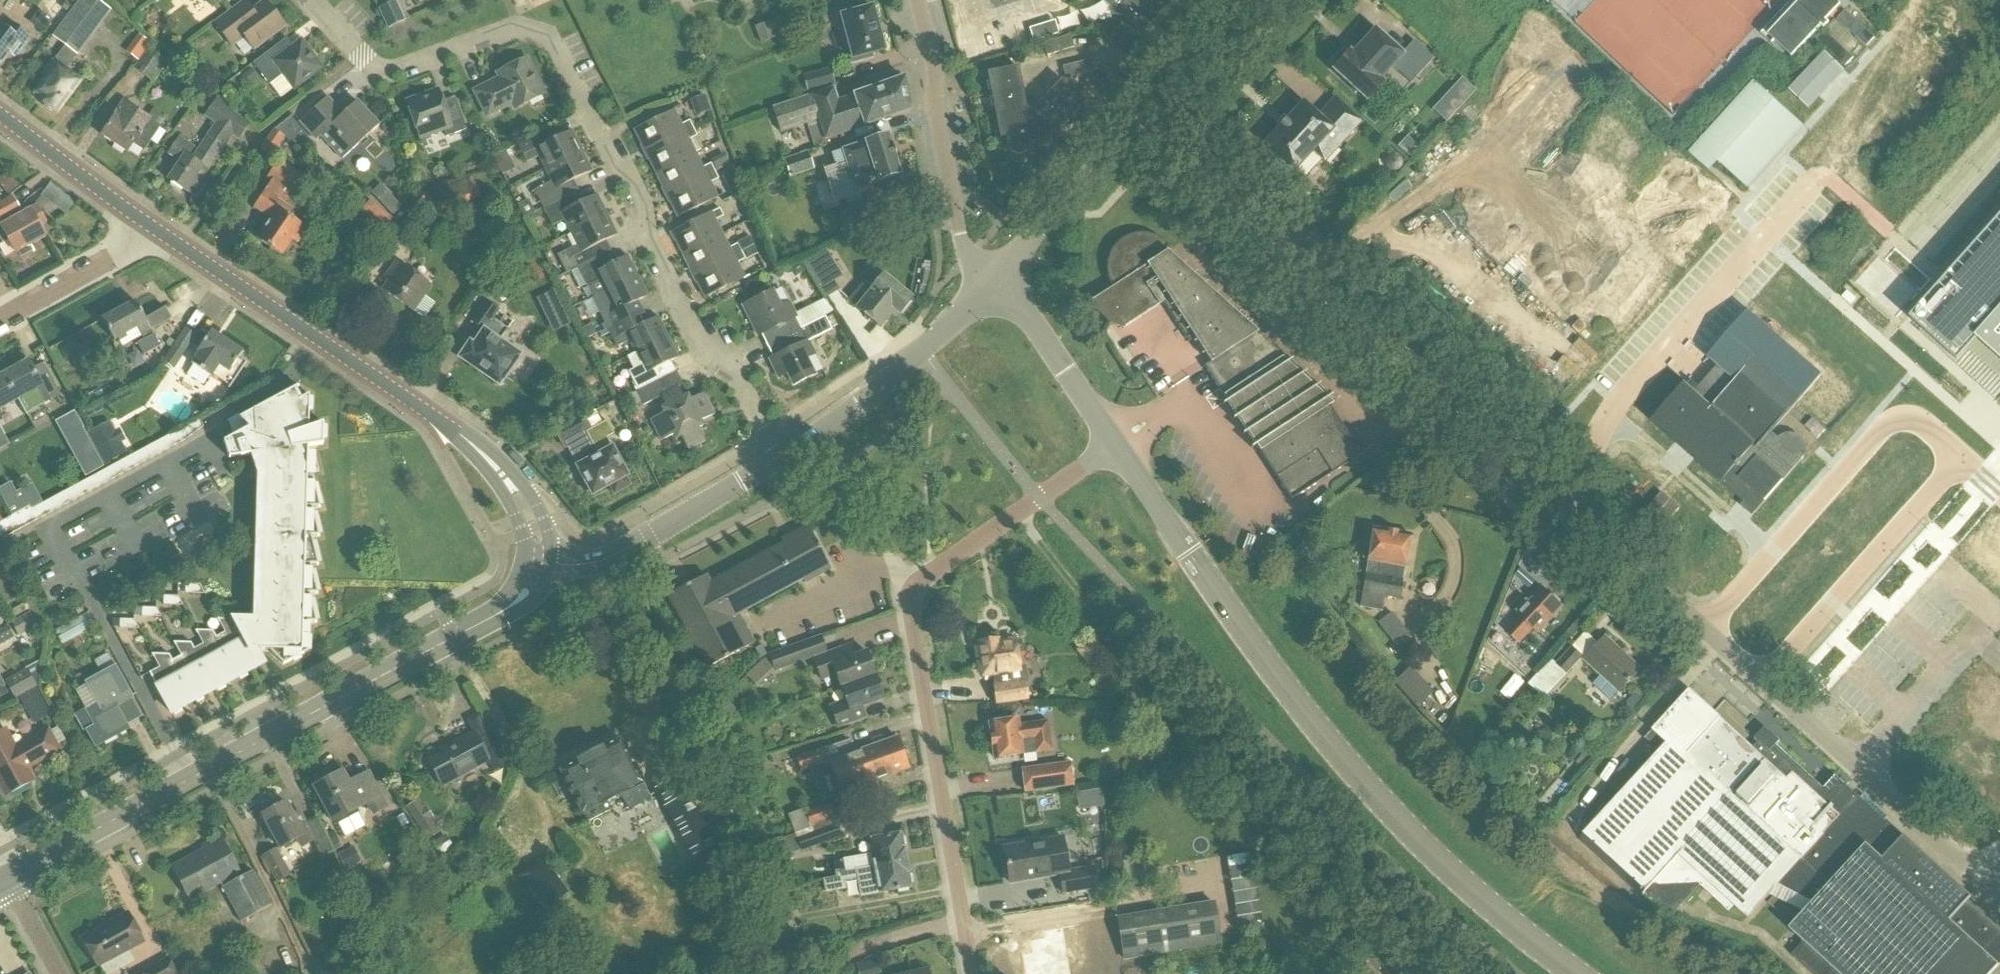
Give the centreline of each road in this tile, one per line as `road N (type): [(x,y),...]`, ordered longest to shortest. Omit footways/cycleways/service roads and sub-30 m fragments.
road 1 (residential): [(780,461),(730,362),(699,348),(649,241),(638,193),(606,154),(554,44),(513,31),(394,74),(376,71),(313,0)]
road 2 (secondary): [(1576,973),(1507,924),(1389,811),(1299,707),(1117,448)]
road 3 (residential): [(973,973),(910,599),(1117,448)]
road 4 (secondary): [(10,879),(512,606),(530,588),(537,567)]
road 5 (track): [(1019,515),(1145,677),(1428,973)]
road 6 (residential): [(1546,482),(1152,130)]
road 7 (secondary): [(537,567),(535,529),(490,461),(158,230)]
road 8 (residential): [(1546,482),(1815,178)]
road 9 (residential): [(1708,627),(1905,407),(1960,456)]
road 10 (residential): [(916,0),(971,259),(994,291)]
road 11 (residential): [(1760,675),(1960,456)]
road 12 (residential): [(1976,871),(1760,675)]
road 13 (secondary): [(780,461),(994,291)]
road 14 (secondary): [(537,567),(597,565),(780,461)]
road 15 (residential): [(994,291),(1152,130)]
road 16 (residential): [(1708,627),(1546,482)]
road 17 (secondary): [(1117,448),(994,291)]
road 18 (secondary): [(158,230),(0,113)]
road 19 (residential): [(0,320),(158,230)]
road 20 (residential): [(1152,130),(1271,0)]

